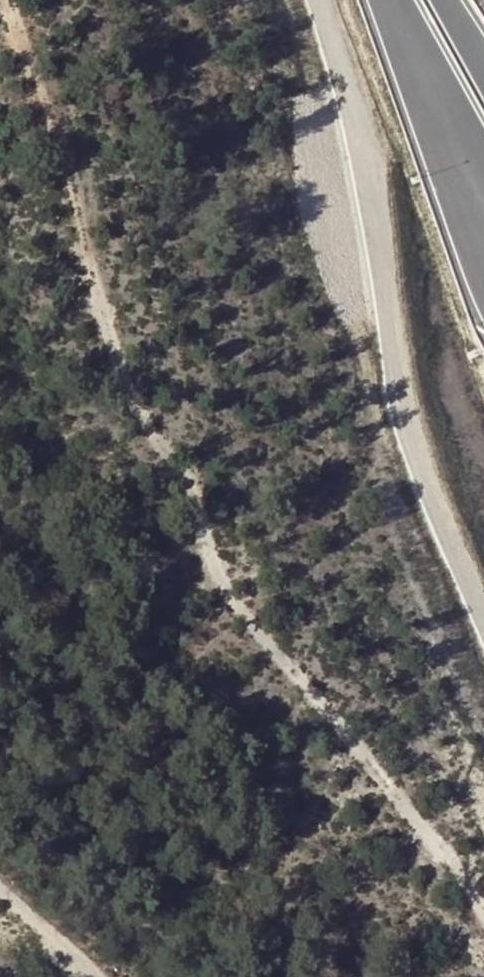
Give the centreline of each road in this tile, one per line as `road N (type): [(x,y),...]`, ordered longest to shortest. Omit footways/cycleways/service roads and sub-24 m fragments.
road 1 (track): [(9,0),(75,178),(122,380),(192,490),(227,592),(483,908)]
road 2 (track): [(319,0),(369,177),(397,381),(418,456),(483,615)]
road 3 (motorway): [(389,0),(483,197)]
road 4 (track): [(97,976),(0,893)]

